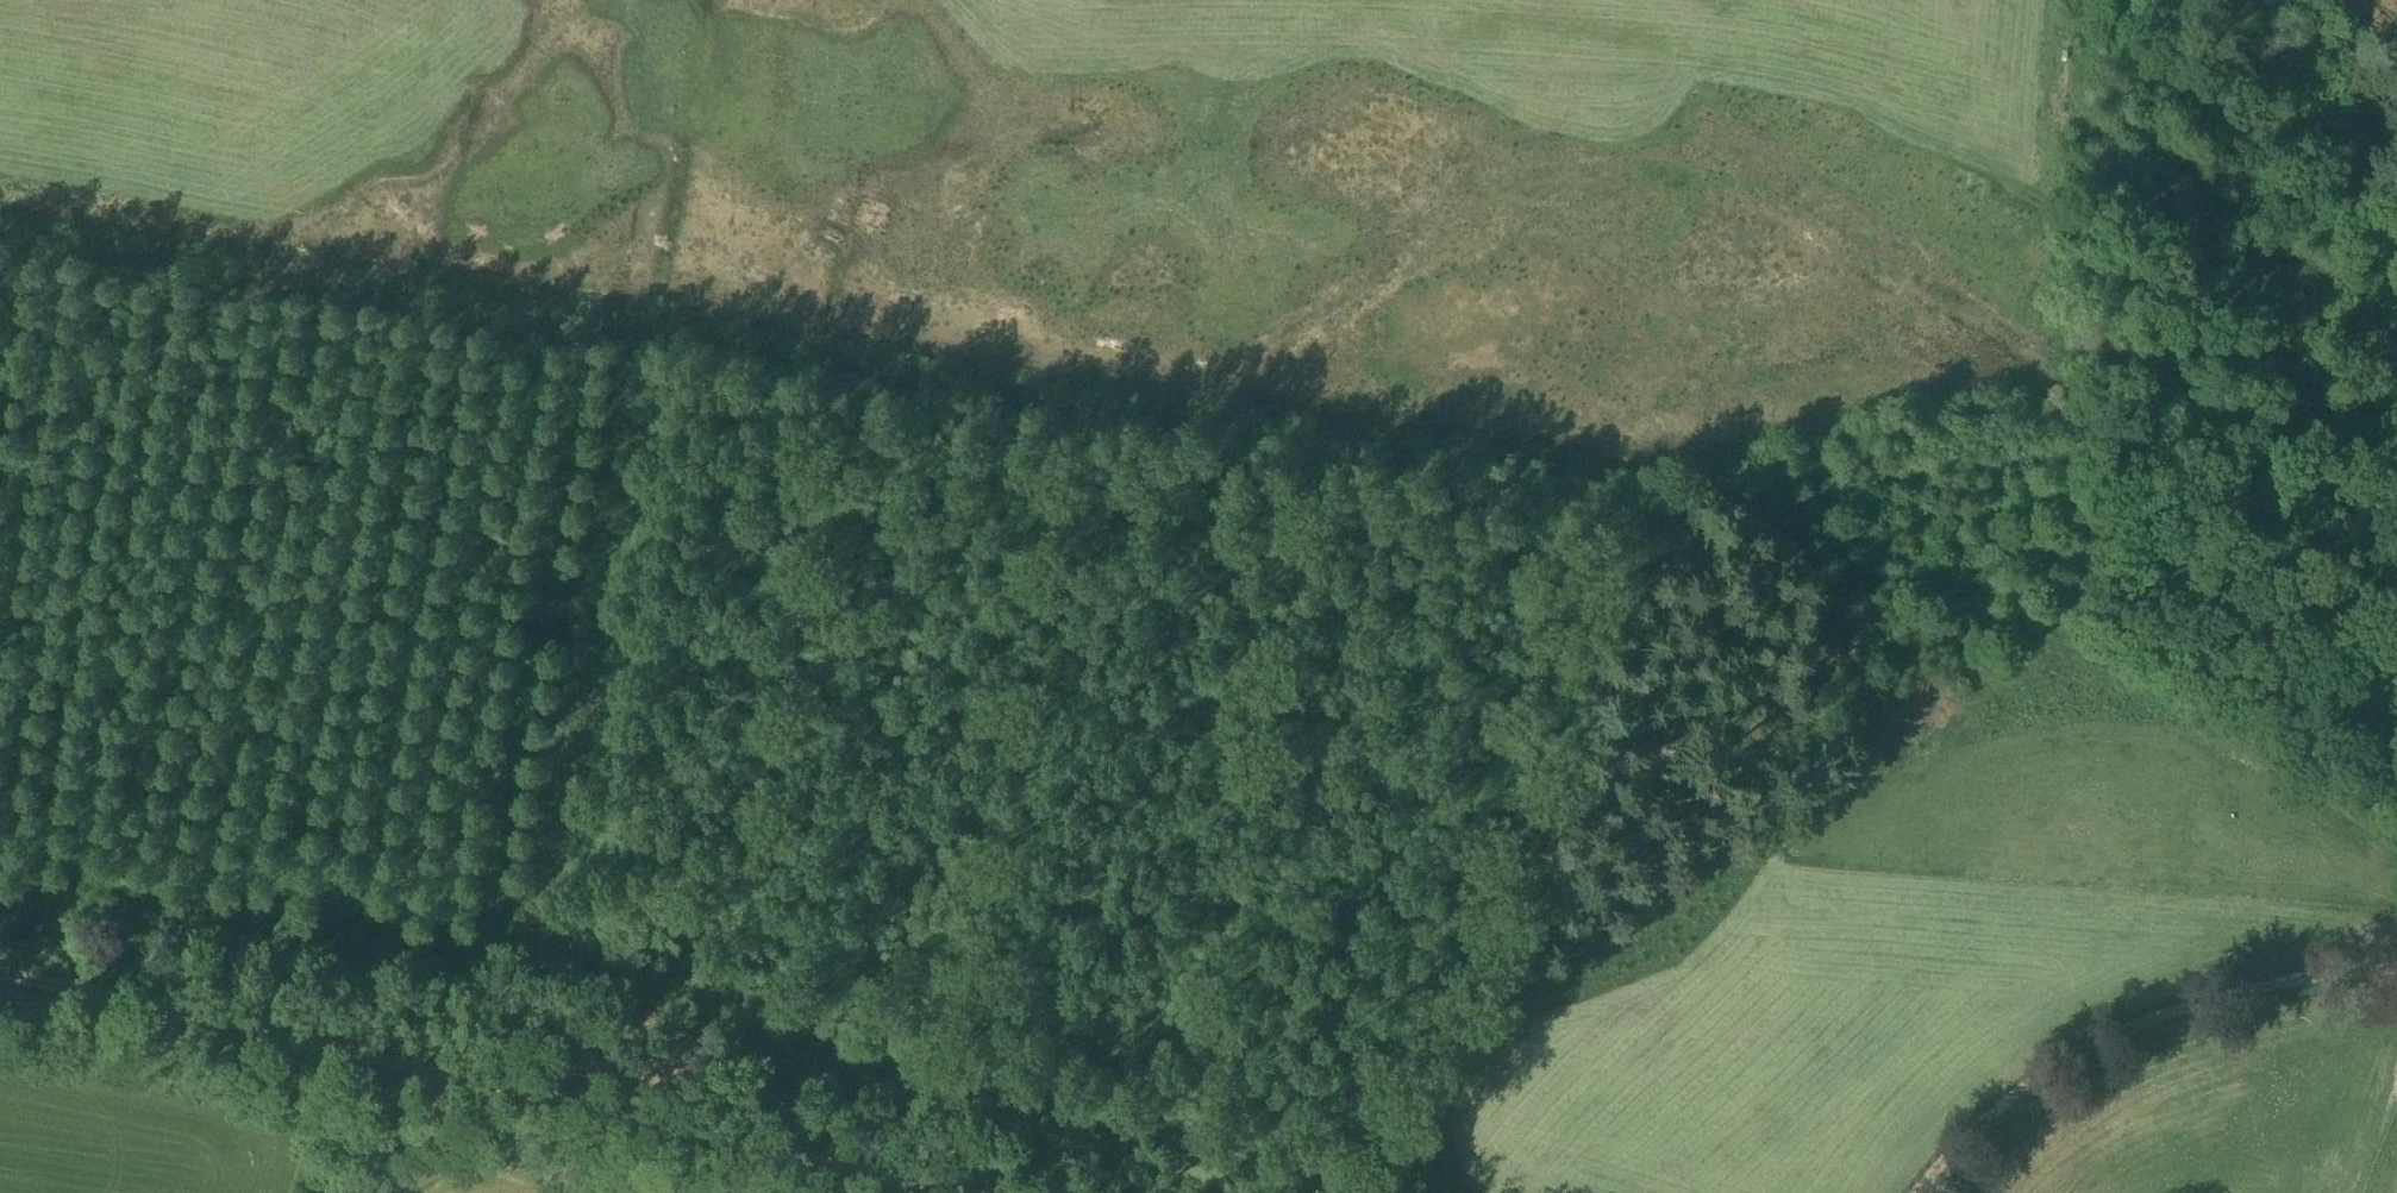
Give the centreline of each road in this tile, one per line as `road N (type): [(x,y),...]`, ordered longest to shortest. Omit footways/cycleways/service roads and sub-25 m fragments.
road 1 (track): [(0,972),(968,1192)]
road 2 (track): [(1913,1192),(2031,1079),(2091,1042),(2238,994),(2396,969)]

